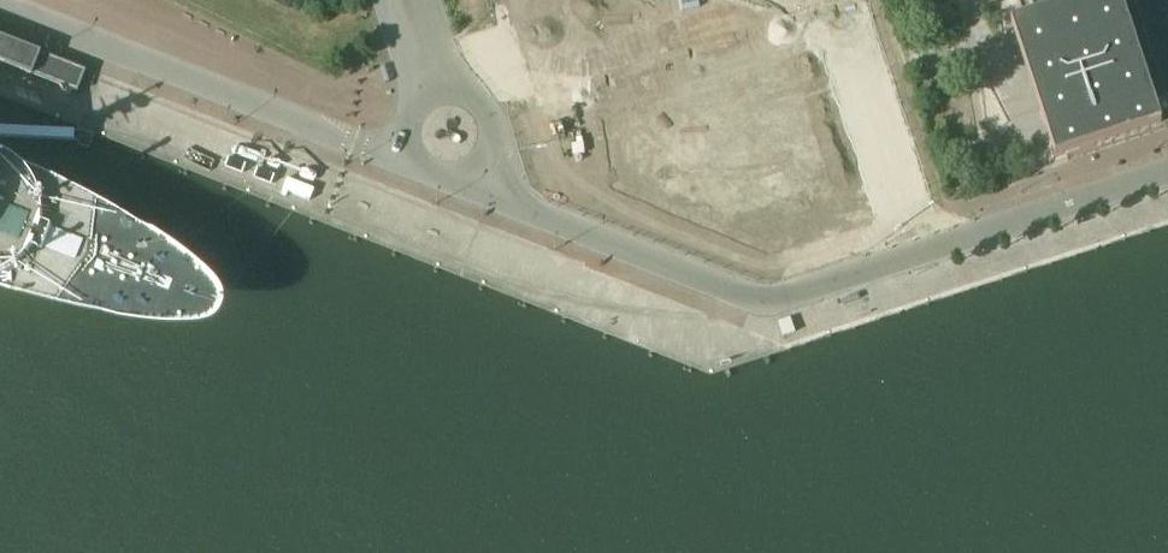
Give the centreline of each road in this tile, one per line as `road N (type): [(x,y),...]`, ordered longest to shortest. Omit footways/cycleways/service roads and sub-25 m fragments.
road 1 (residential): [(1167,172),(768,304),(536,216),(475,171)]
road 2 (residential): [(436,92),(411,110),(407,153),(437,178),(475,171)]
road 3 (residential): [(475,171),(492,145),(488,114),(466,94),(436,92)]

